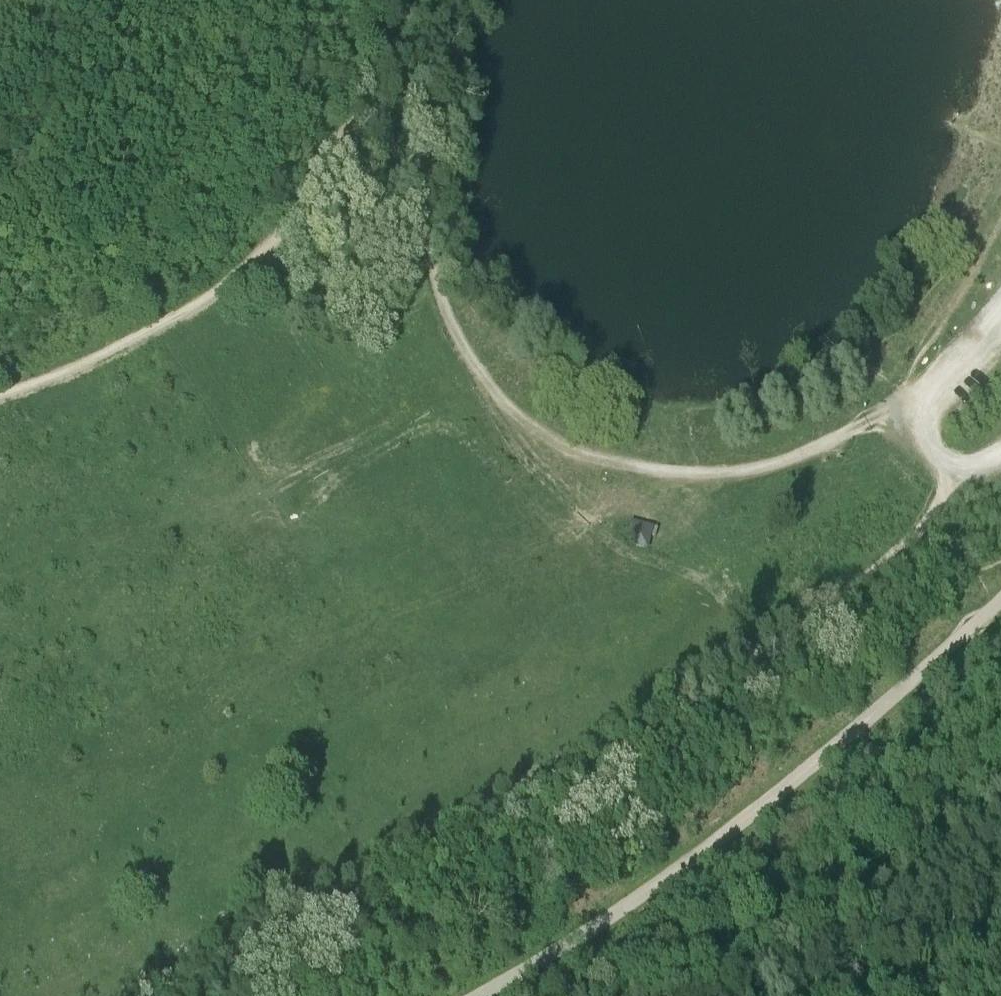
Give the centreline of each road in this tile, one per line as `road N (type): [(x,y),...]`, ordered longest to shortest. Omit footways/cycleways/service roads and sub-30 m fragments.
road 1 (track): [(163,995),(804,618),(887,562),(932,514),(953,464)]
road 2 (track): [(909,403),(803,450),(726,470),(655,467),(560,436),(518,411),(468,356),(408,186),(363,106)]
road 3 (track): [(479,995),(756,812),(1000,599)]
road 4 (track): [(363,106),(304,208),(241,271),(184,312),(0,393)]

